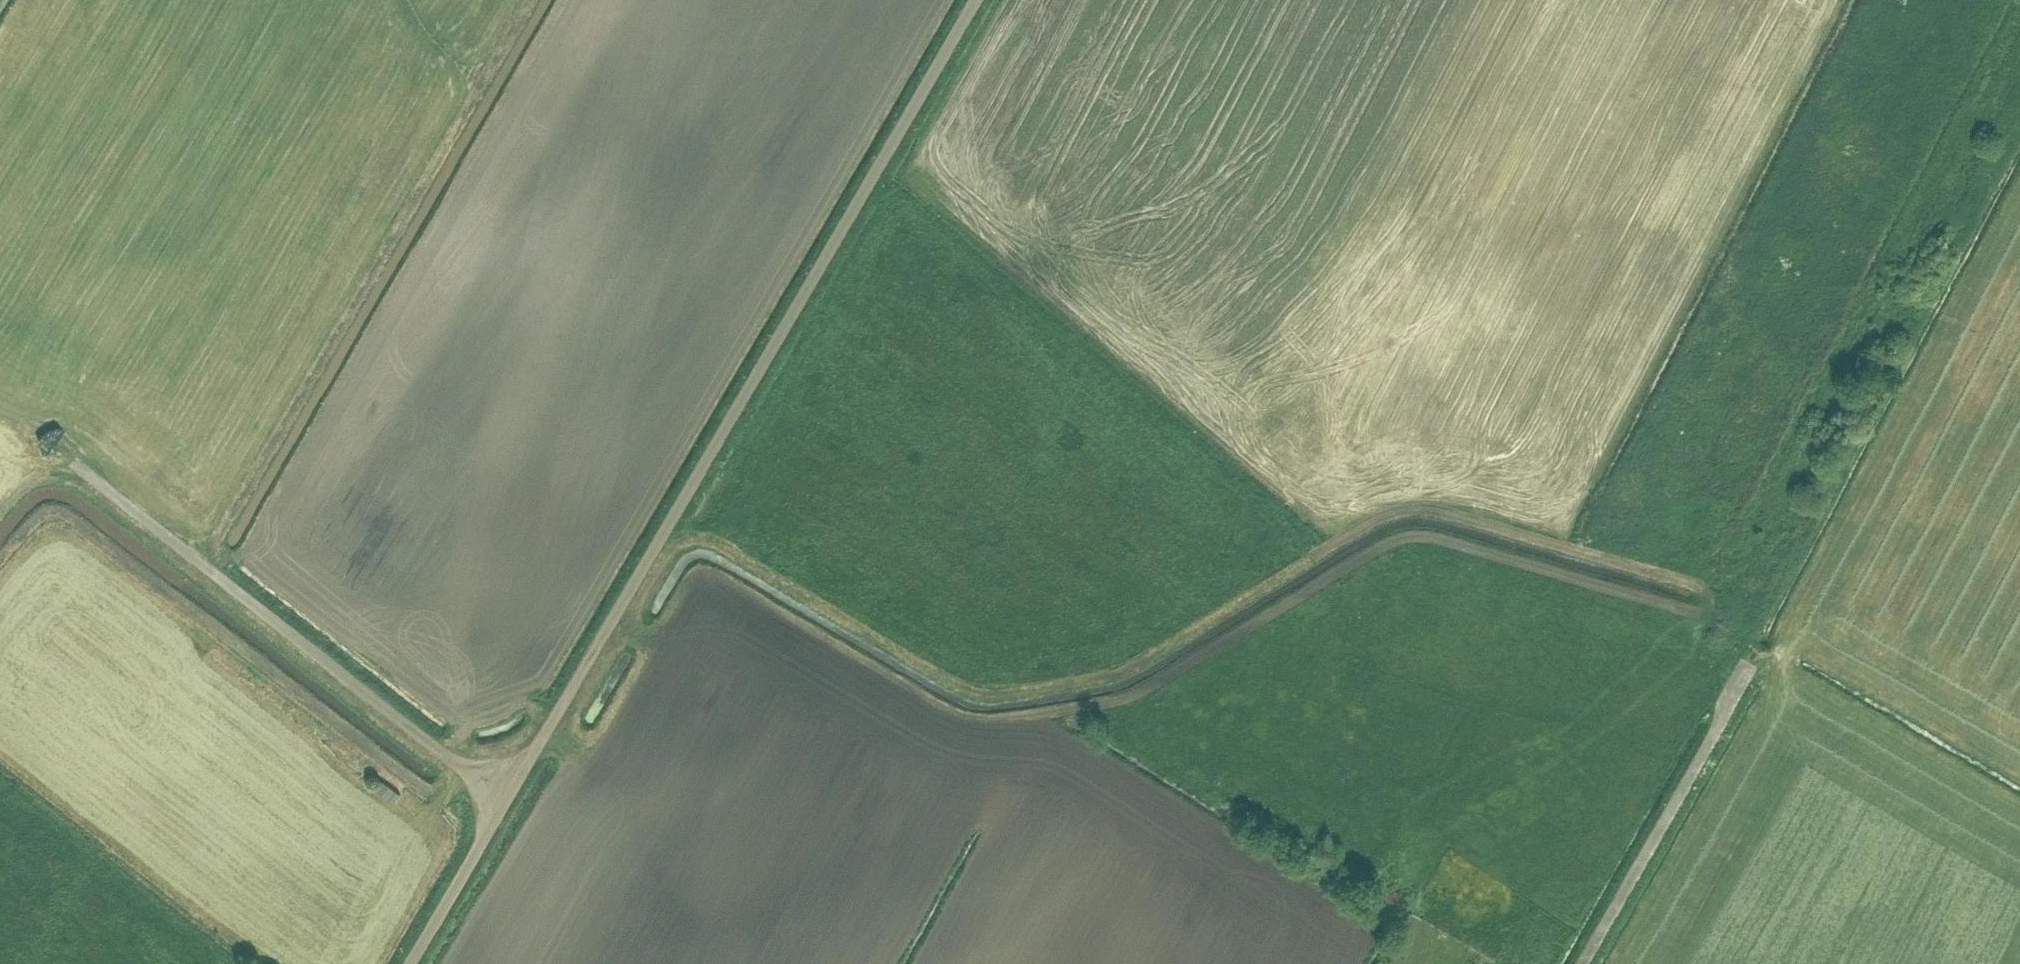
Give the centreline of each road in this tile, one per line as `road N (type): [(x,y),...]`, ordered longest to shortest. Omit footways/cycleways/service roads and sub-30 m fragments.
road 1 (unclassified): [(974,0),(410,963)]
road 2 (unclassified): [(1582,963),(1699,759)]

